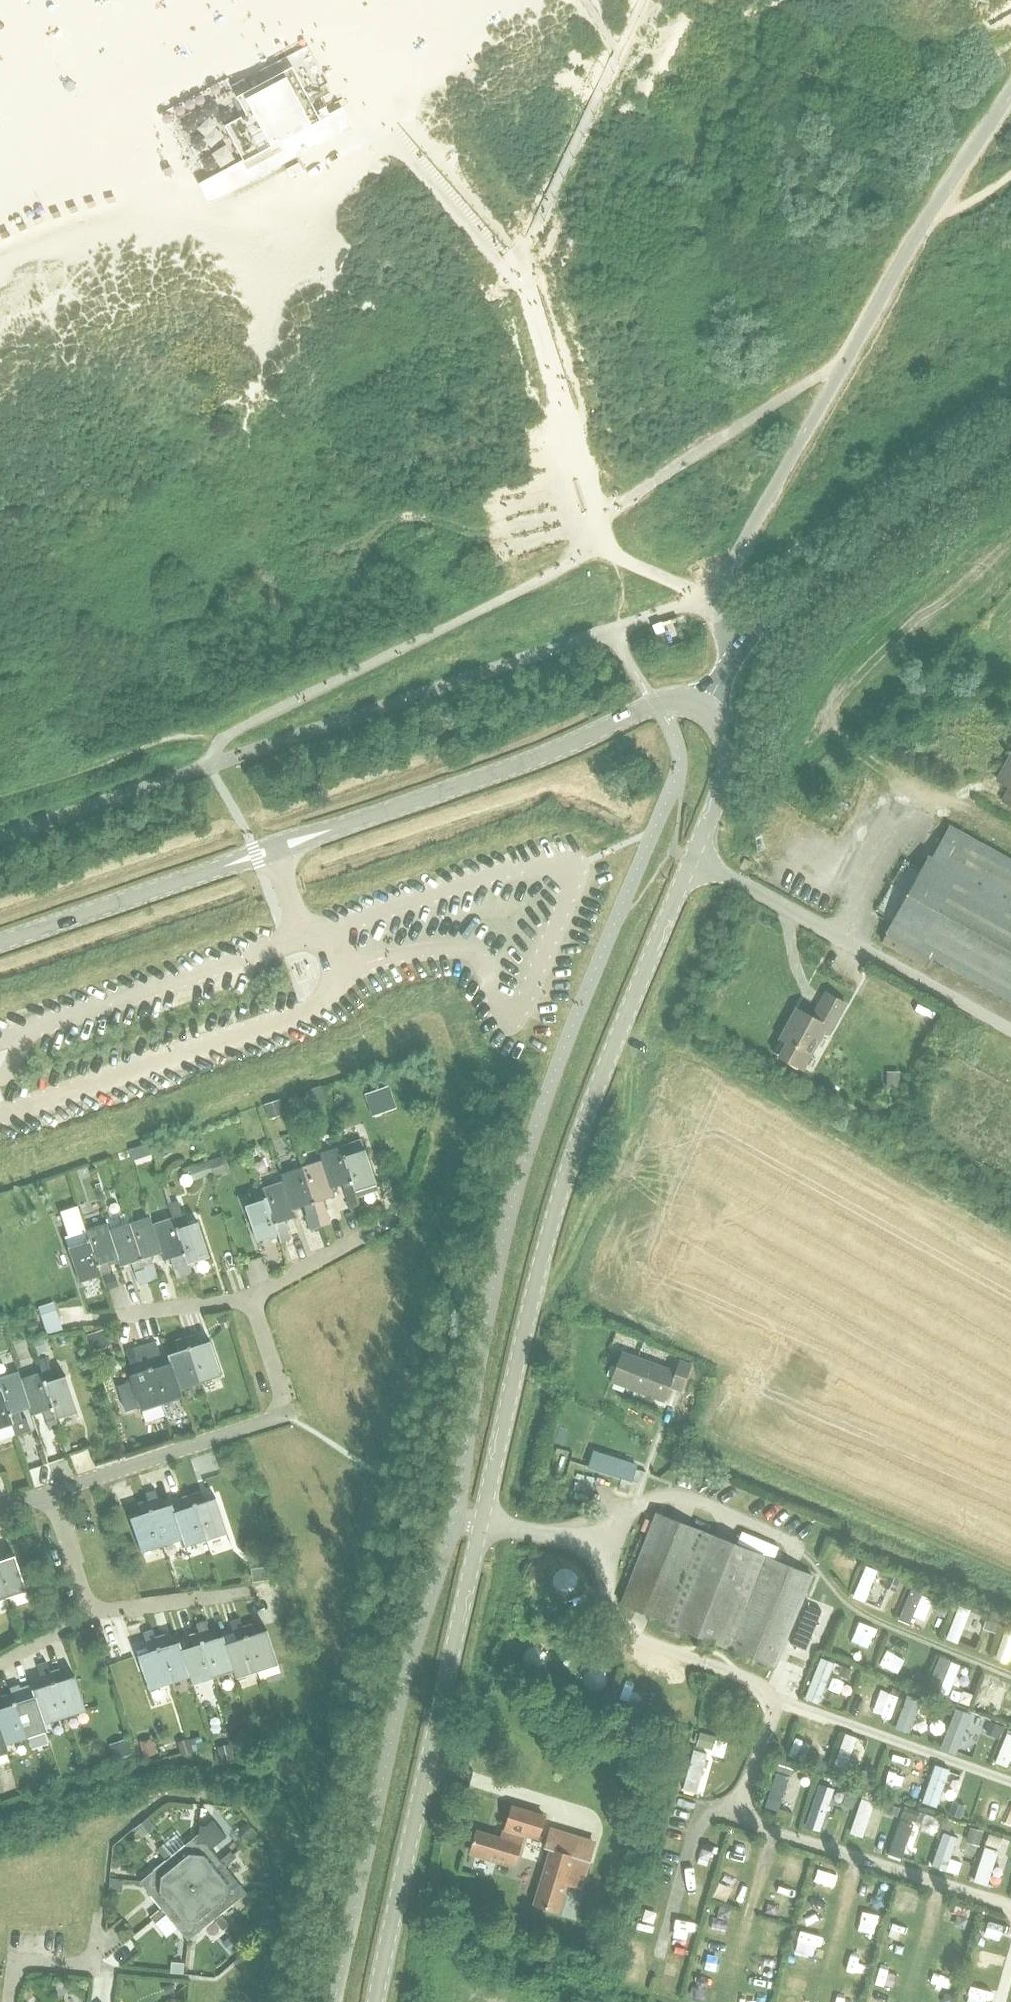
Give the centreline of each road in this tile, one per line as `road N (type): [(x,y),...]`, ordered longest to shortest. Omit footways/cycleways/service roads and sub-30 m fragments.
road 1 (tertiary): [(375,2001),(551,1215),(721,788),(725,739),(701,707)]
road 2 (tertiary): [(0,941),(473,781),(655,703),(672,698),(701,707)]
road 3 (tertiary): [(701,707),(753,634),(1010,443)]
road 4 (residential): [(50,1492),(285,1413),(251,1298)]
road 5 (track): [(696,600),(735,556),(838,373)]
road 6 (track): [(1010,1611),(826,1530),(768,1536)]
road 7 (residential): [(90,1610),(265,1588)]
road 8 (residential): [(97,1315),(251,1298)]
road 9 (residential): [(251,1298),(371,1232)]
road 10 (residential): [(90,1610),(50,1492)]

